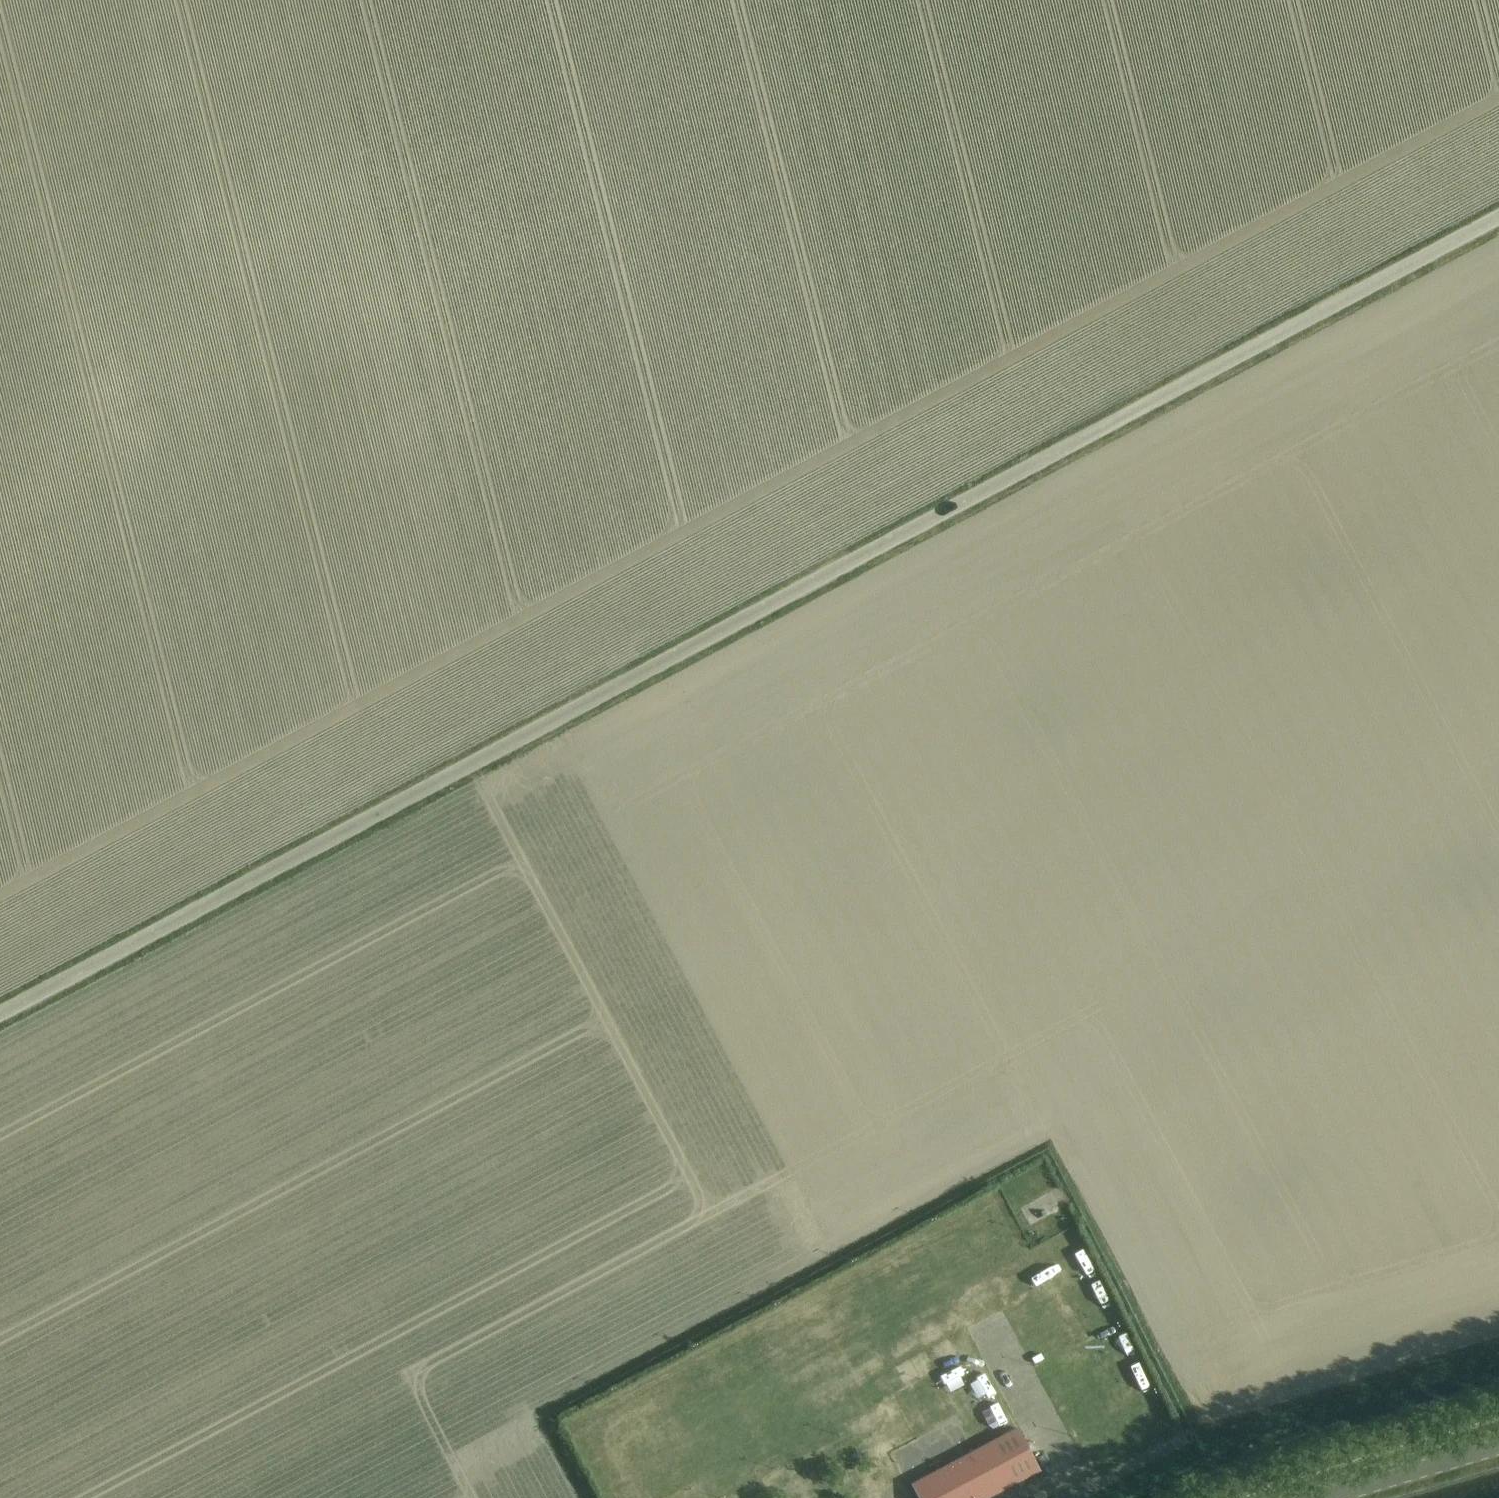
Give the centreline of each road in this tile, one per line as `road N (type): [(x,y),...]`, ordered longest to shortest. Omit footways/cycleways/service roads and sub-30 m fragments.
road 1 (unclassified): [(0,1016),(1498,219)]
road 2 (unclassified): [(1332,1497),(1498,1446)]

